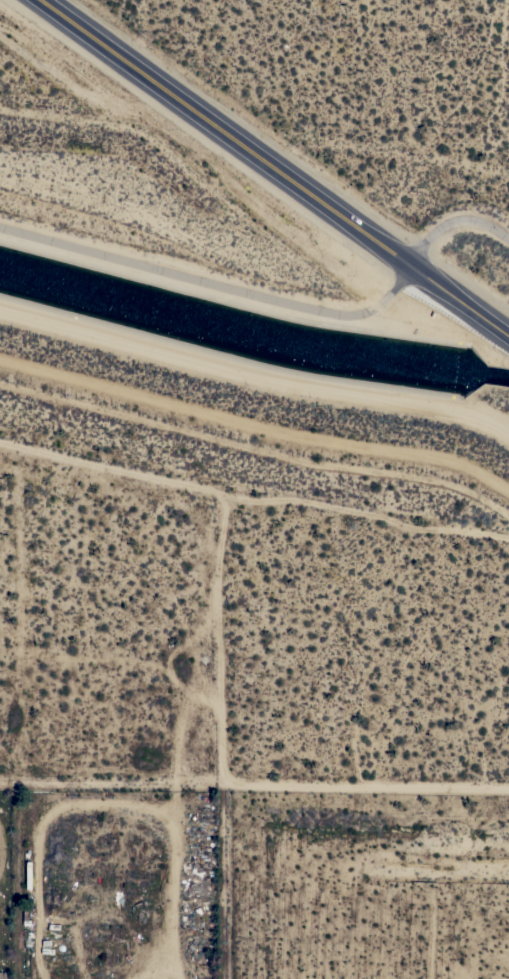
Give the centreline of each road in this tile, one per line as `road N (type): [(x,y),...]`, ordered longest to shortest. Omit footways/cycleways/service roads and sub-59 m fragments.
road 1 (trunk): [(48,0),(508,336)]
road 2 (track): [(508,487),(463,460),(269,425),(0,355)]
road 3 (residential): [(0,436),(262,495),(325,498),(416,523),(508,532)]
road 4 (residential): [(0,777),(508,787)]
road 5 (track): [(222,781),(216,562),(229,488)]

